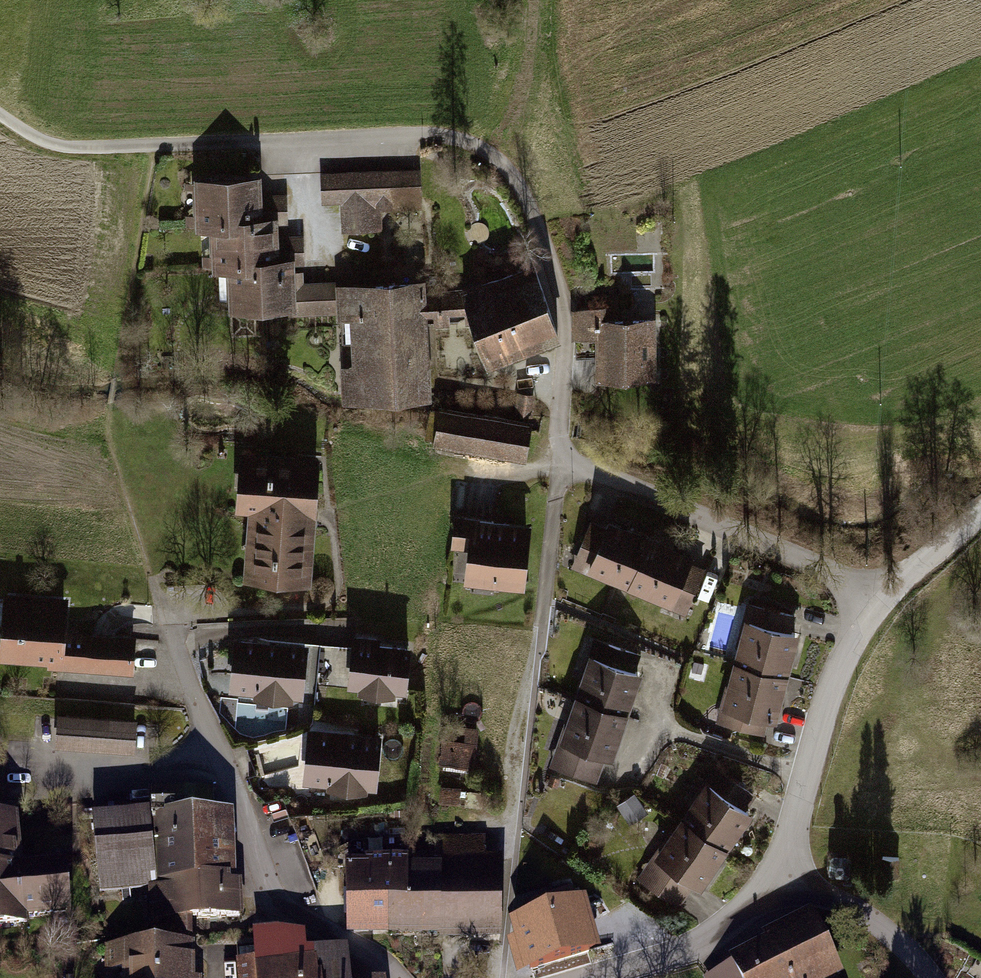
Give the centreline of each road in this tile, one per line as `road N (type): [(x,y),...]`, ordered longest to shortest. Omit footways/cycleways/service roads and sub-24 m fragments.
road 1 (unclassified): [(248,145),(344,138),(477,150),(508,176),(559,291),(563,429),(578,476),(881,593)]
road 2 (track): [(571,466),(556,503),(512,931),(516,977)]
road 3 (track): [(152,153),(105,443),(169,629)]
road 4 (residential): [(169,629),(277,895),(306,920),(374,955),(396,977)]
road 5 (residential): [(786,874),(840,677),(881,593)]
road 6 (track): [(0,119),(75,152),(248,145)]
road 7 (residential): [(598,977),(725,935),(786,874)]
road 8 (track): [(508,176),(528,147),(538,0)]
road 9 (residential): [(786,874),(887,931),(931,977)]
road 10 (unclassified): [(881,593),(980,512)]

